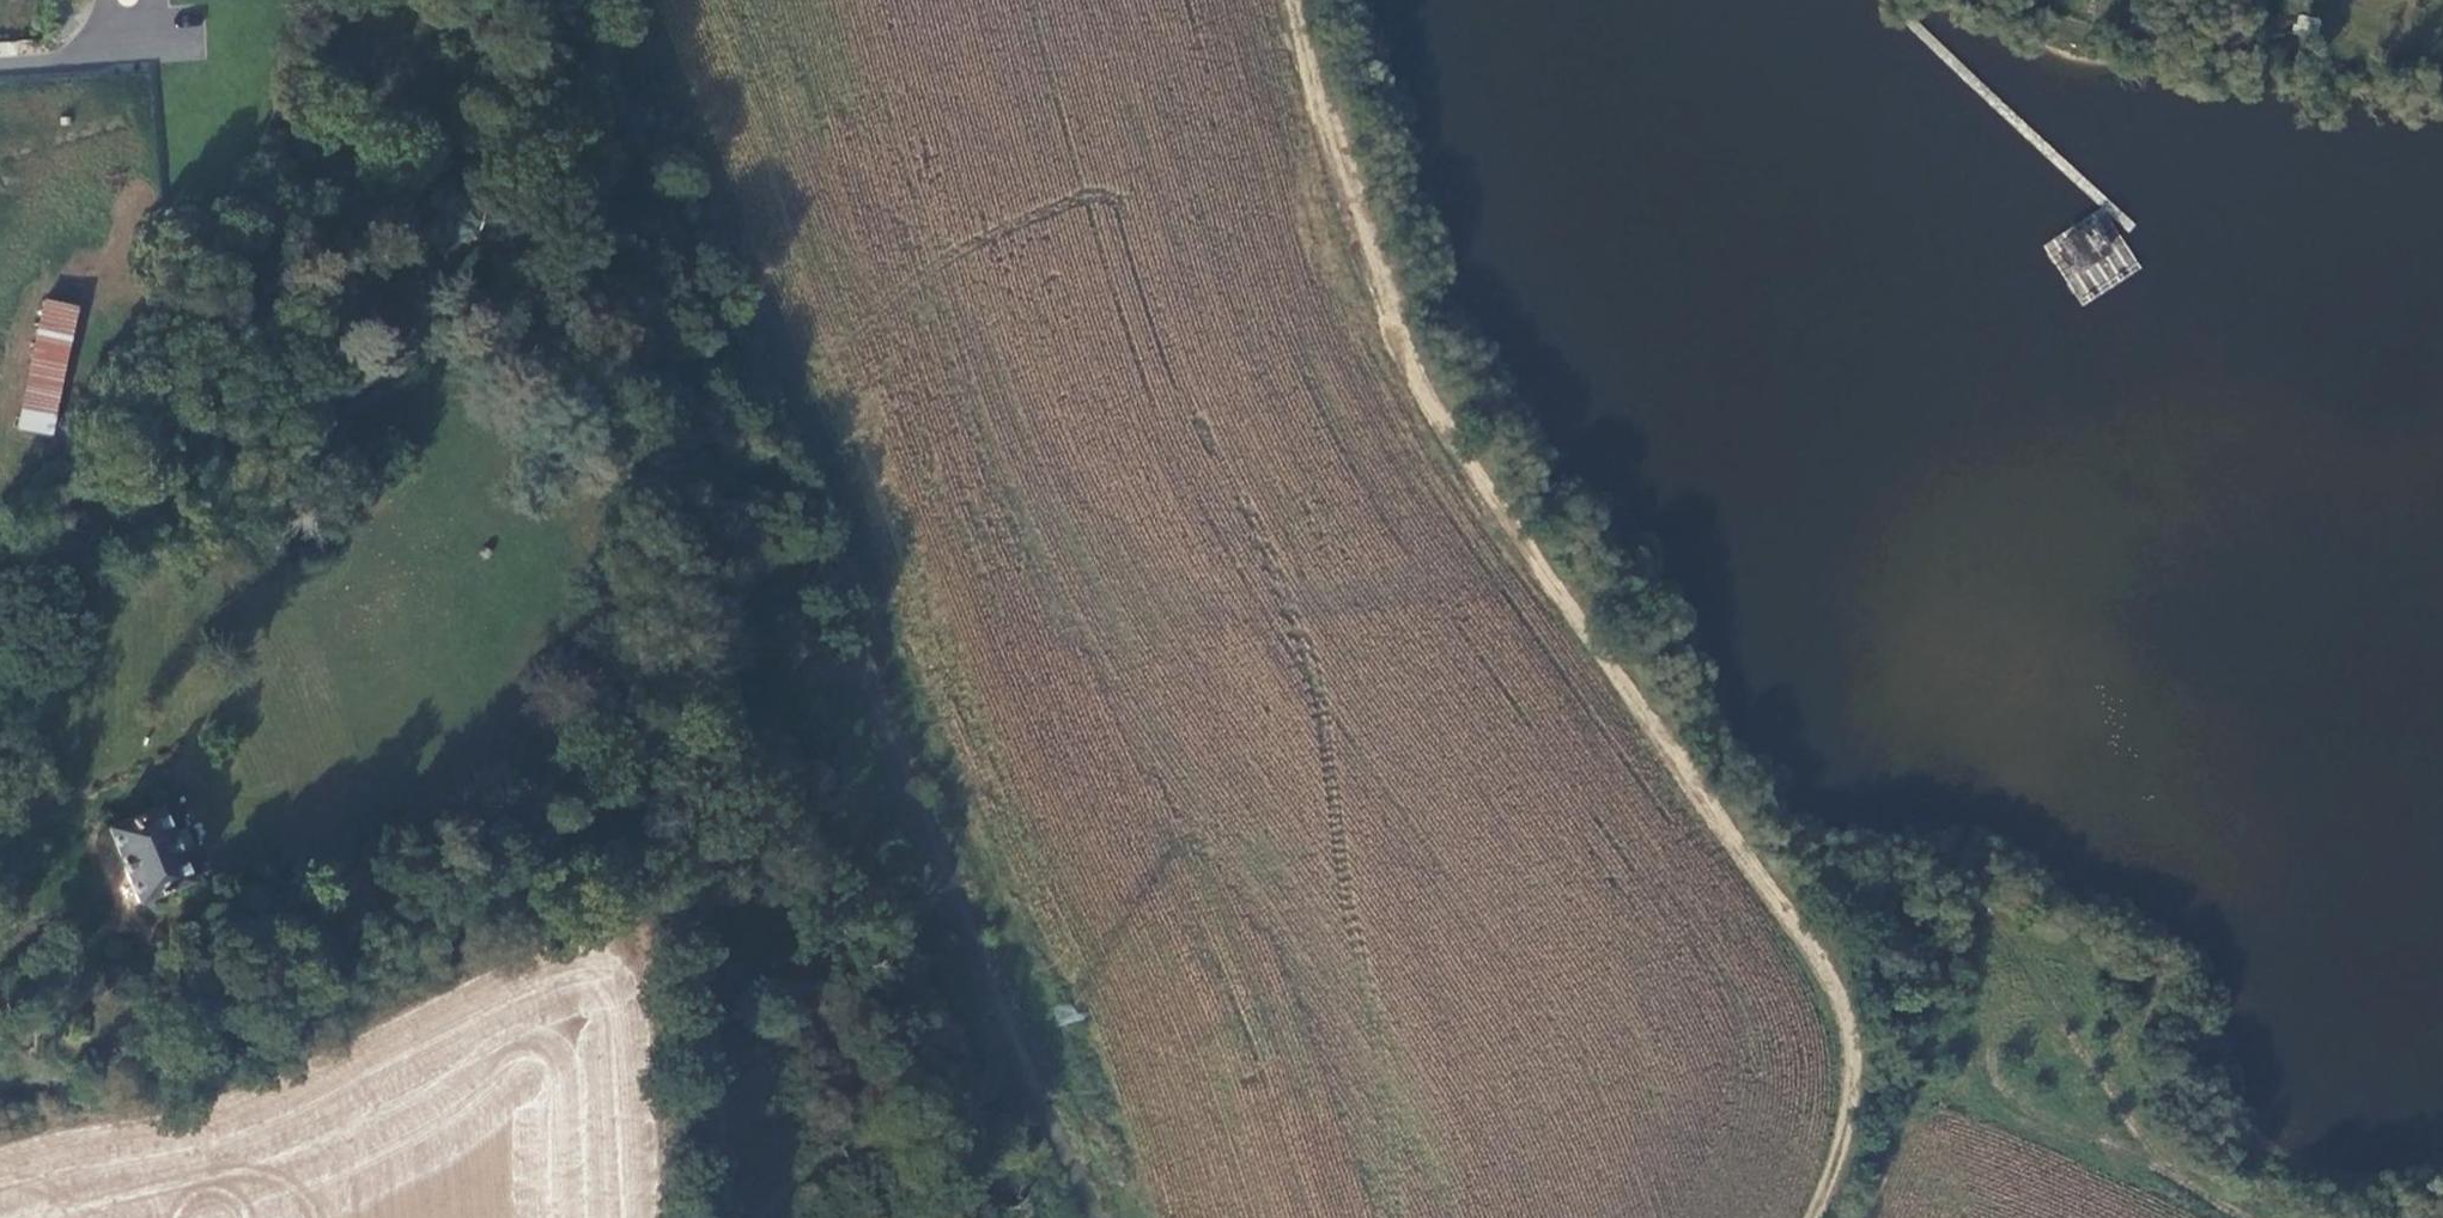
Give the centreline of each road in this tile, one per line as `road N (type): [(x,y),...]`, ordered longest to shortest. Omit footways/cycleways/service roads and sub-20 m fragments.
road 1 (track): [(1811,1217),(1828,1191),(1861,1050),(1774,898),(1461,459),(1408,346),(1320,95),(1297,0)]

